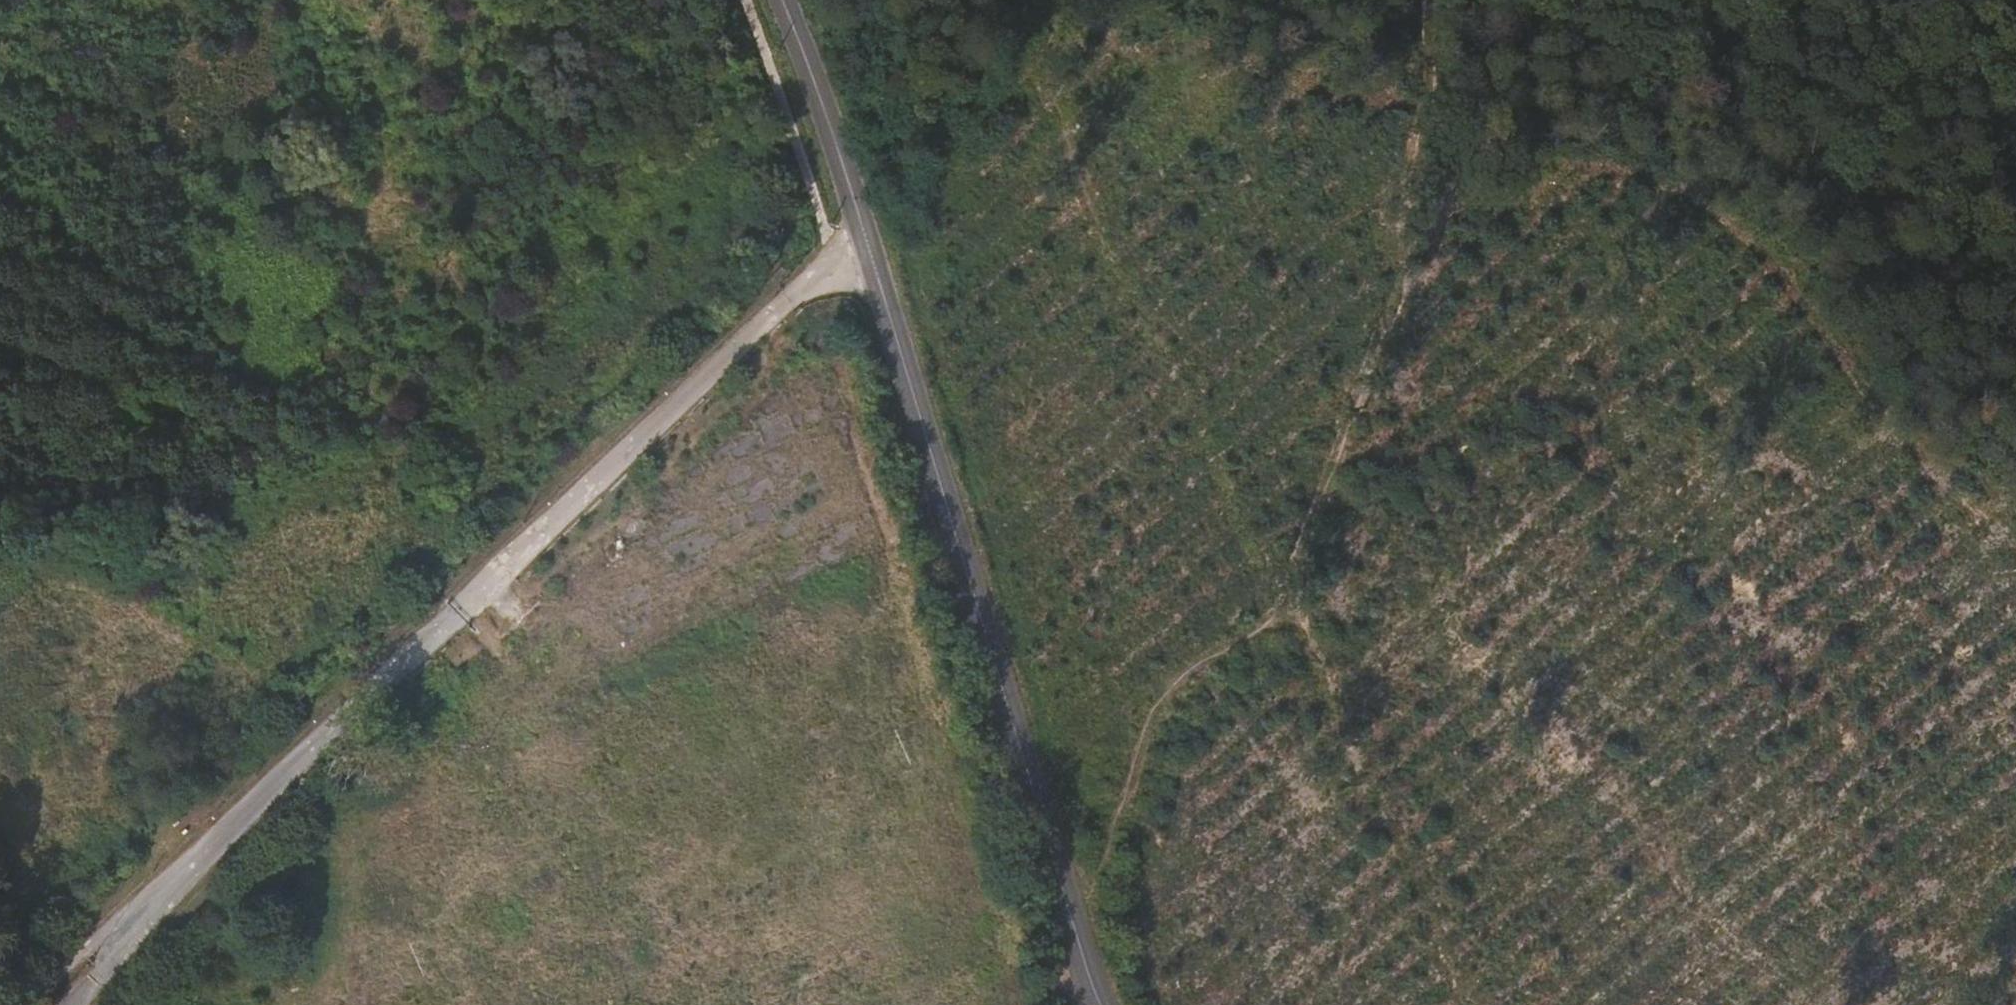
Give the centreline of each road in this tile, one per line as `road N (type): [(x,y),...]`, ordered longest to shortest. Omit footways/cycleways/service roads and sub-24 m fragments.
road 1 (tertiary): [(1102,1004),(832,128),(783,0)]

